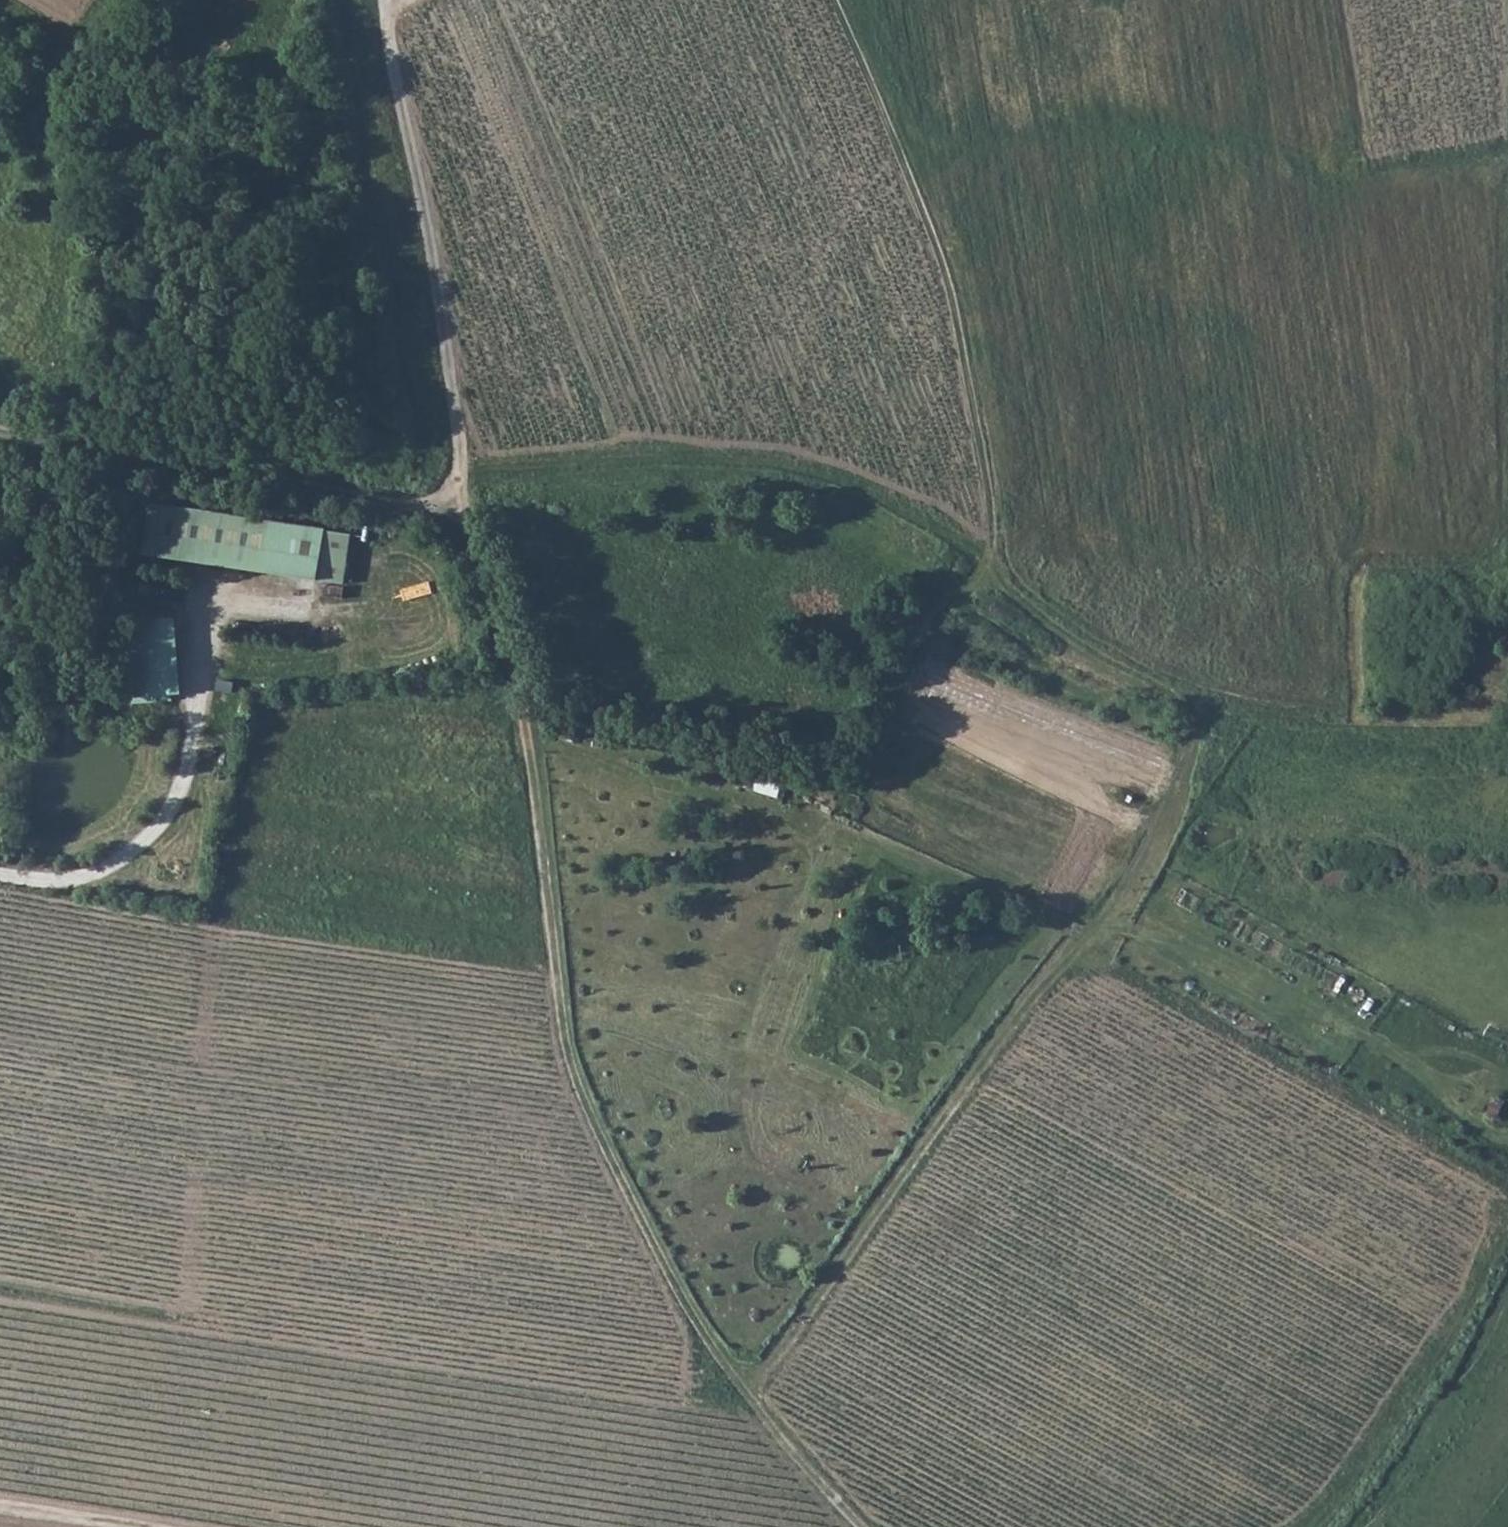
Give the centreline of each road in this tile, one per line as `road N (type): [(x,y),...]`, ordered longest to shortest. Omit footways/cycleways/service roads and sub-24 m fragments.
road 1 (track): [(0,435),(422,513),(461,507),(526,711),(570,1059),(651,1248),(736,1382),(852,1526)]
road 2 (track): [(383,0),(461,507)]

